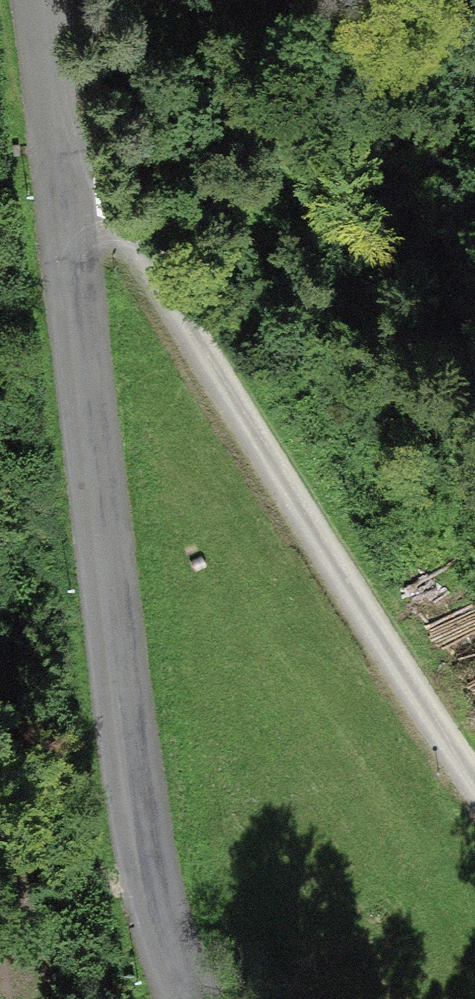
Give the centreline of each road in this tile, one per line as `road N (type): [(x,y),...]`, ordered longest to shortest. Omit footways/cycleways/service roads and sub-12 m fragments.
road 1 (unclassified): [(64,206),(134,809),(168,966),(184,998)]
road 2 (residential): [(474,790),(122,232),(101,215),(64,206)]
road 3 (unclassified): [(41,0),(64,206)]

